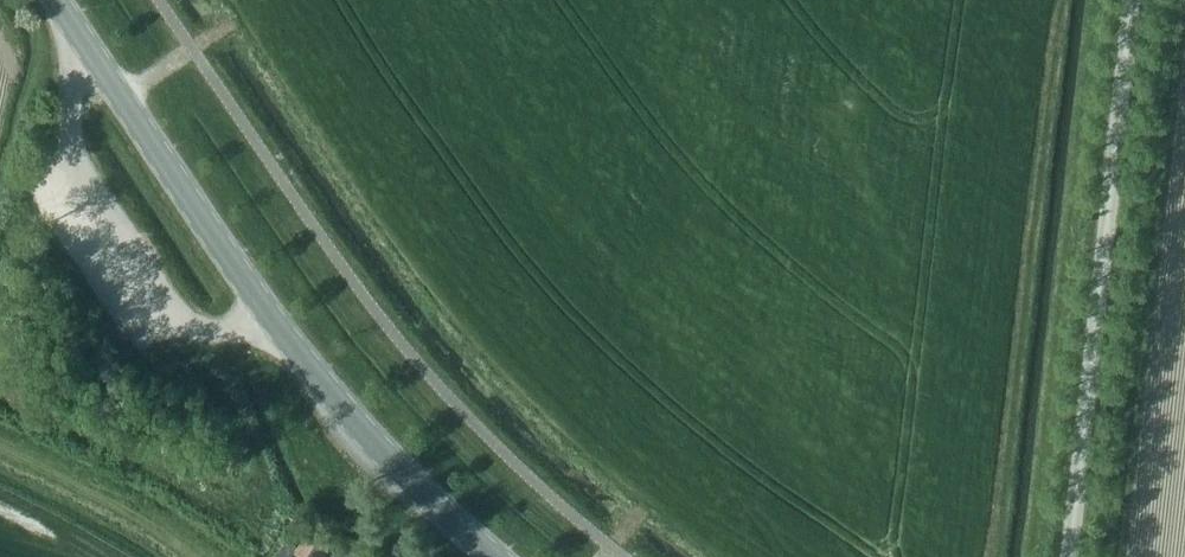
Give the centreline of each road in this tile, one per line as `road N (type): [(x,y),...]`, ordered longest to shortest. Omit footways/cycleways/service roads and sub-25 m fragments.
road 1 (primary): [(498,556),(396,464),(318,377),(58,0)]
road 2 (unclassified): [(1070,556),(1132,0)]

